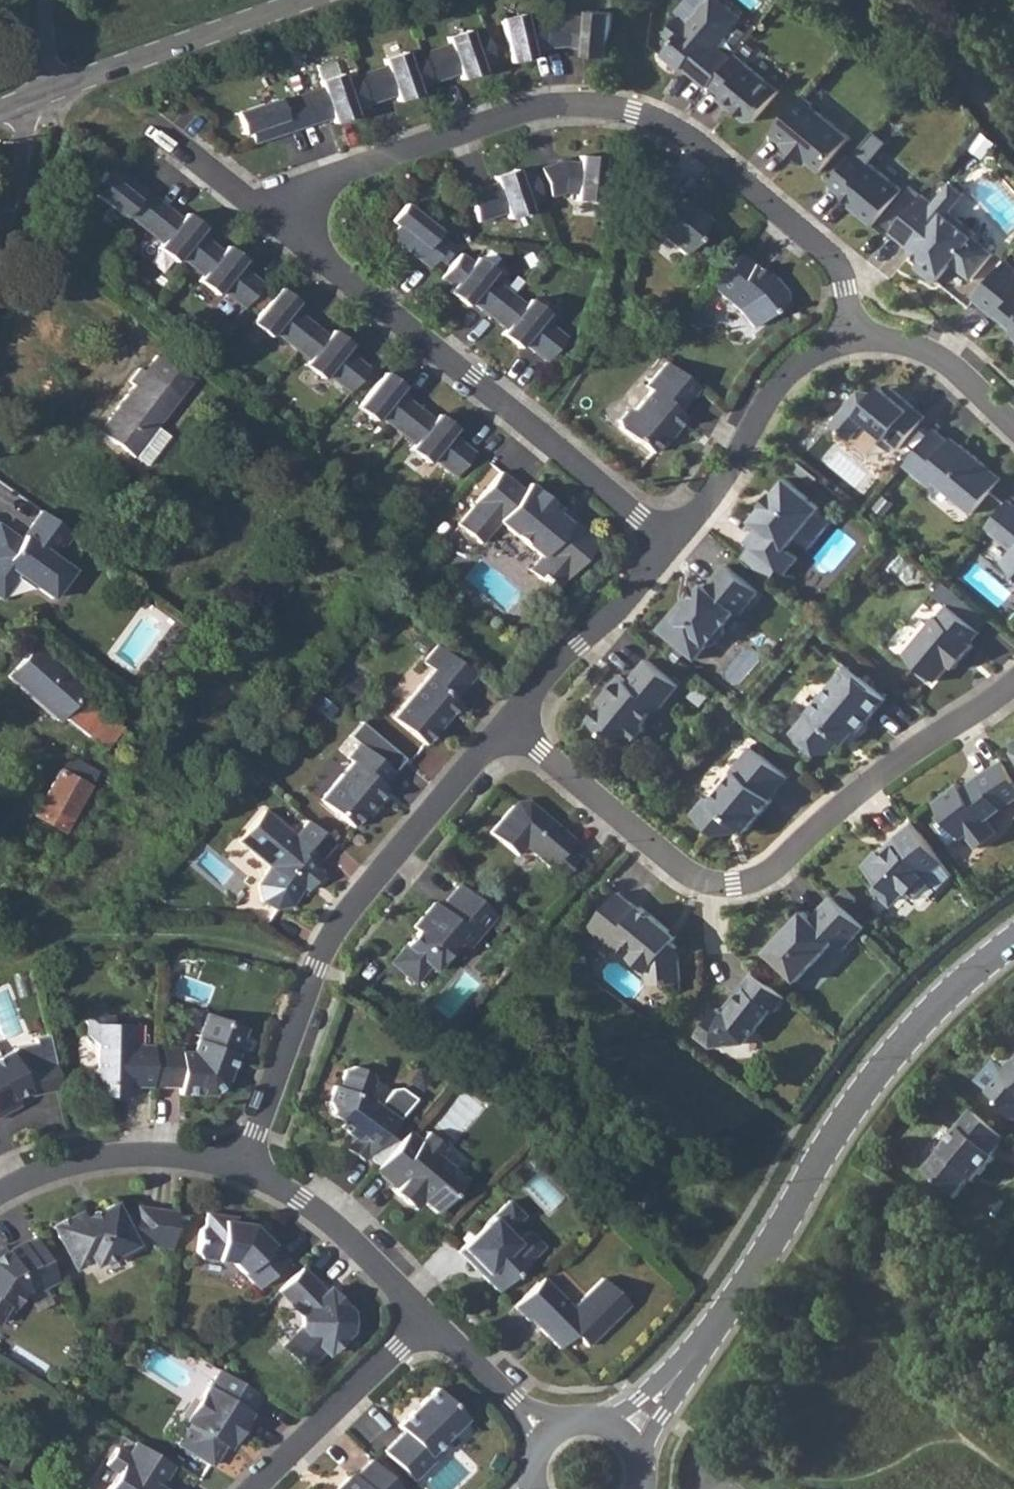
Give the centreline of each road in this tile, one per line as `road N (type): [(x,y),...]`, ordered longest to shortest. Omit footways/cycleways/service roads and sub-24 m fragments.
road 1 (residential): [(856,337),(835,262),(689,138),(628,110),(539,109),(334,179),(282,225)]
road 2 (residential): [(1013,689),(890,771),(768,876),(735,887),(697,881),(510,724)]
road 3 (residential): [(1013,942),(942,1002),(858,1100),(757,1270),(694,1356)]
road 4 (residential): [(510,724),(341,926),(247,1171)]
road 5 (residential): [(282,225),(670,548)]
road 6 (residential): [(856,337),(782,382),(720,491),(670,548)]
road 7 (unclassified): [(52,89),(320,0)]
road 8 (residential): [(247,1171),(179,1158),(106,1161),(0,1197)]
road 9 (residential): [(429,1324),(339,1231),(293,1193),(247,1171)]
road 10 (residential): [(670,548),(510,724)]
road 11 (residential): [(260,1488),(429,1324)]
road 12 (residential): [(1013,429),(950,368),(906,345),(856,337)]
road 13 (unclassified): [(908,0),(1013,147)]
road 14 (residential): [(150,127),(282,225)]

